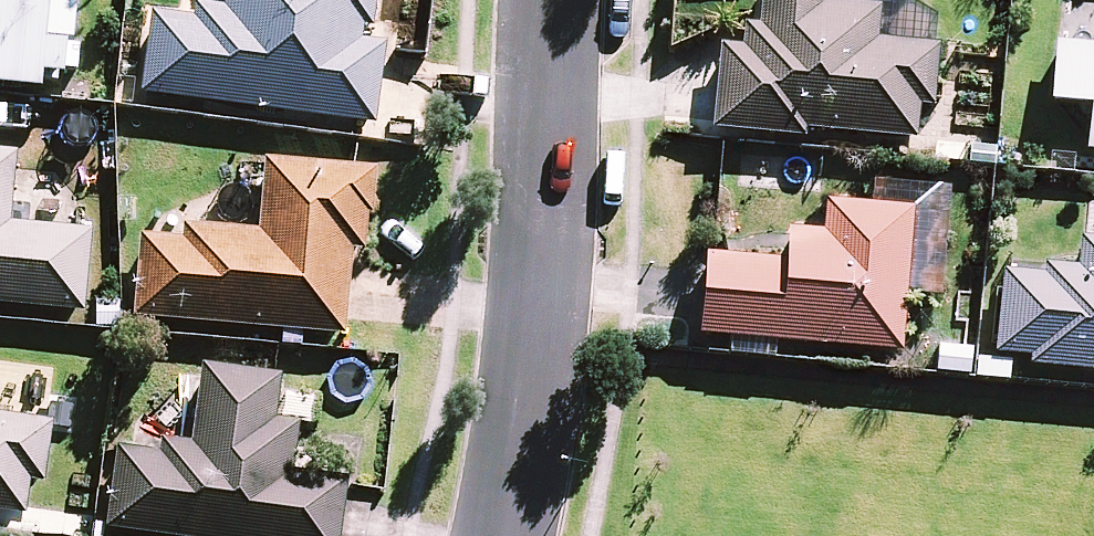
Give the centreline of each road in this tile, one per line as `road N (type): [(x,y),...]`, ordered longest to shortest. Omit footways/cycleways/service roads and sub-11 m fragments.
road 1 (residential): [(562,0),(540,287),(505,535)]

